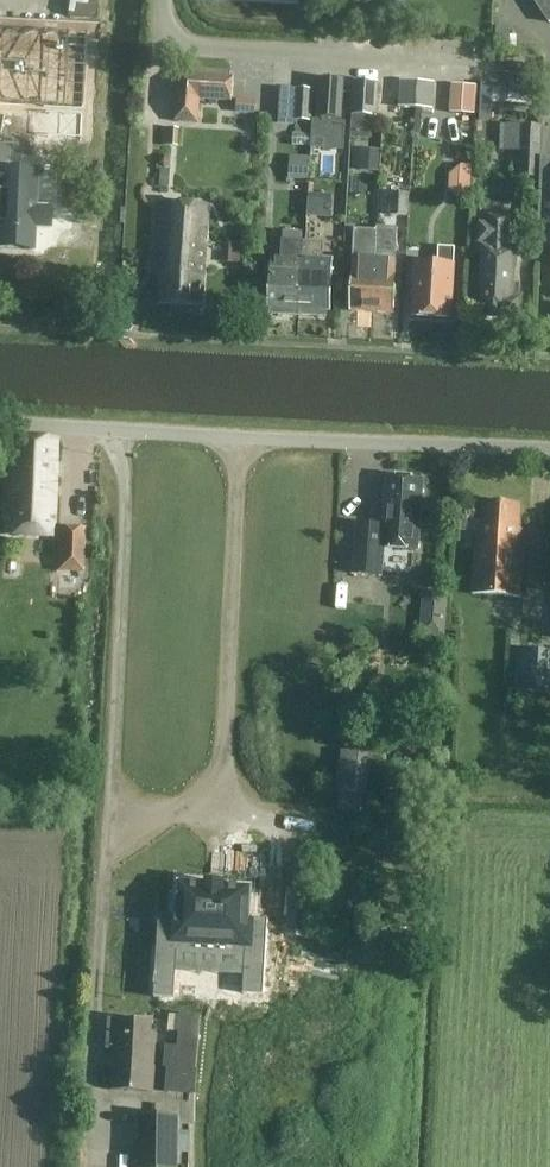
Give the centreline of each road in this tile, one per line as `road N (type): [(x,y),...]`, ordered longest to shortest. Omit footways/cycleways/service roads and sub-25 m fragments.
road 1 (unclassified): [(549,451),(0,424)]
road 2 (track): [(241,437),(221,796),(173,817),(113,802)]
road 3 (track): [(113,802),(119,432)]
road 4 (residential): [(483,64),(193,48),(167,31),(162,0)]
road 5 (track): [(103,961),(113,802)]

